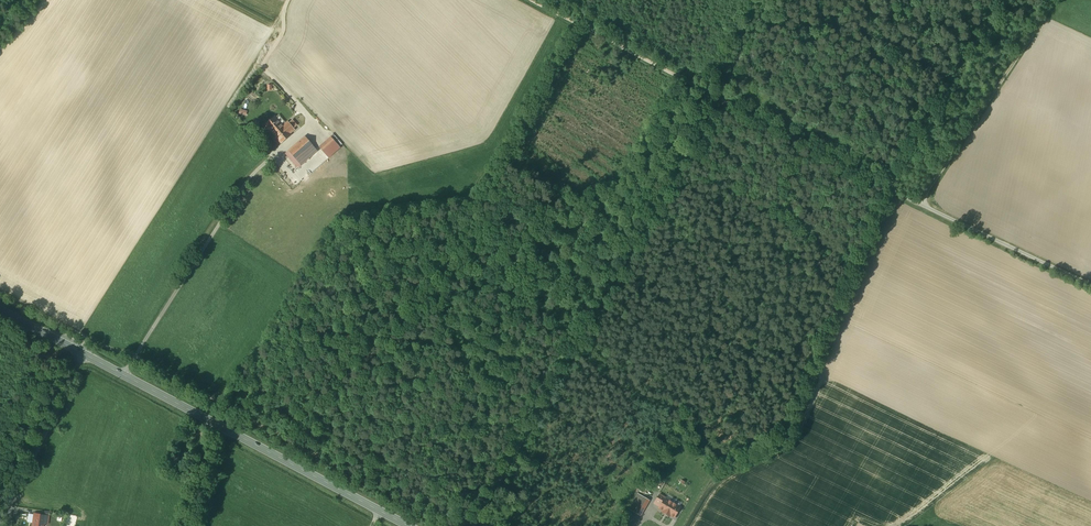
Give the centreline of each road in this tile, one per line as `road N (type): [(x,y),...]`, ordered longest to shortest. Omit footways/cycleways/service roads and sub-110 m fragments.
road 1 (track): [(475,525),(775,0)]
road 2 (secondary): [(79,353),(408,525)]
road 3 (track): [(722,91),(968,224)]
road 4 (residential): [(7,525),(13,495),(79,353)]
road 5 (unclassified): [(1090,283),(968,224)]

